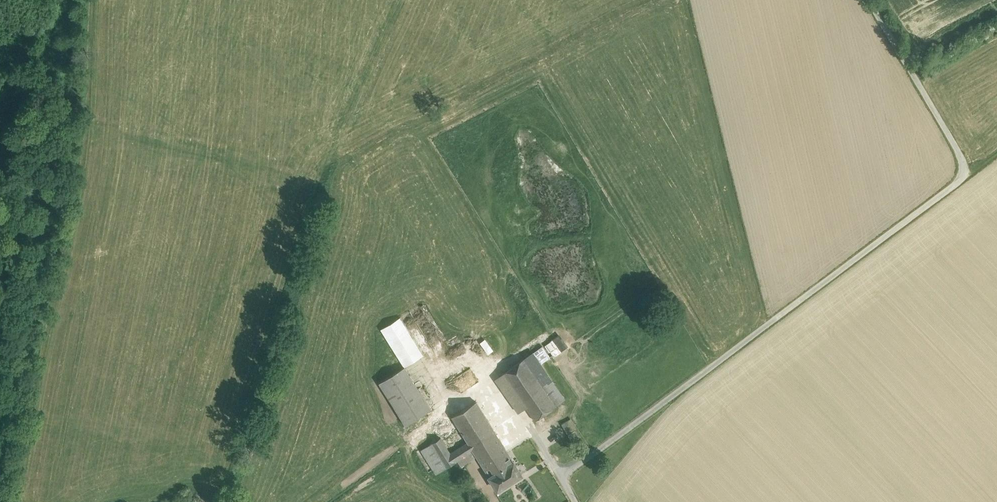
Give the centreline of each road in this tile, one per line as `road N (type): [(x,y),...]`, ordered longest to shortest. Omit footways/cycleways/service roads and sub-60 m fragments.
road 1 (unclassified): [(575,501),(562,476),(962,179),(963,161),(868,0)]
road 2 (track): [(334,160),(406,254),(436,270),(473,341),(470,353)]

